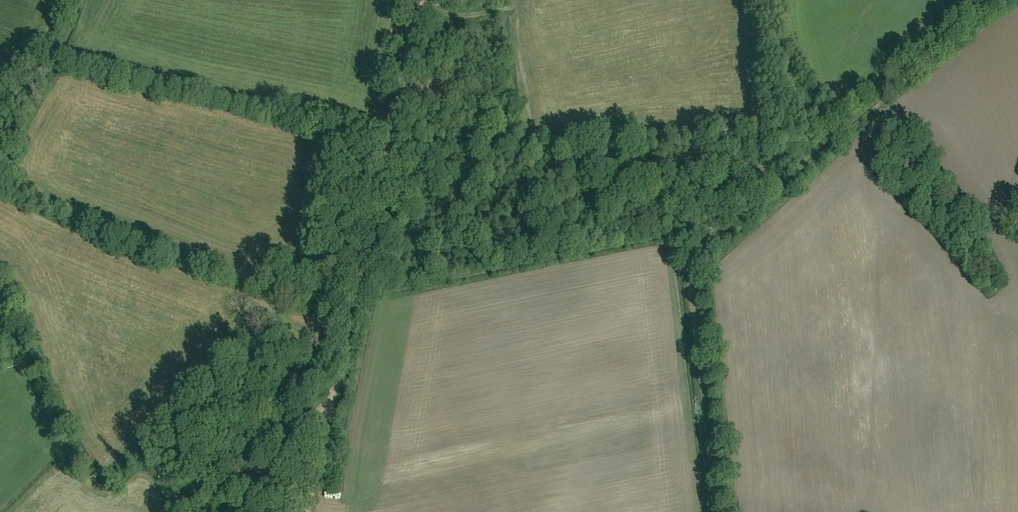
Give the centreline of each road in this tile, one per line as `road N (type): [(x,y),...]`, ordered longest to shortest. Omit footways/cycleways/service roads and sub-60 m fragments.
road 1 (track): [(354,300),(704,229),(715,237)]
road 2 (track): [(999,0),(715,237)]
road 3 (track): [(421,0),(354,300)]
road 4 (track): [(715,237),(692,268),(719,511)]
road 5 (track): [(245,511),(336,377)]
road 6 (track): [(336,377),(306,511)]

